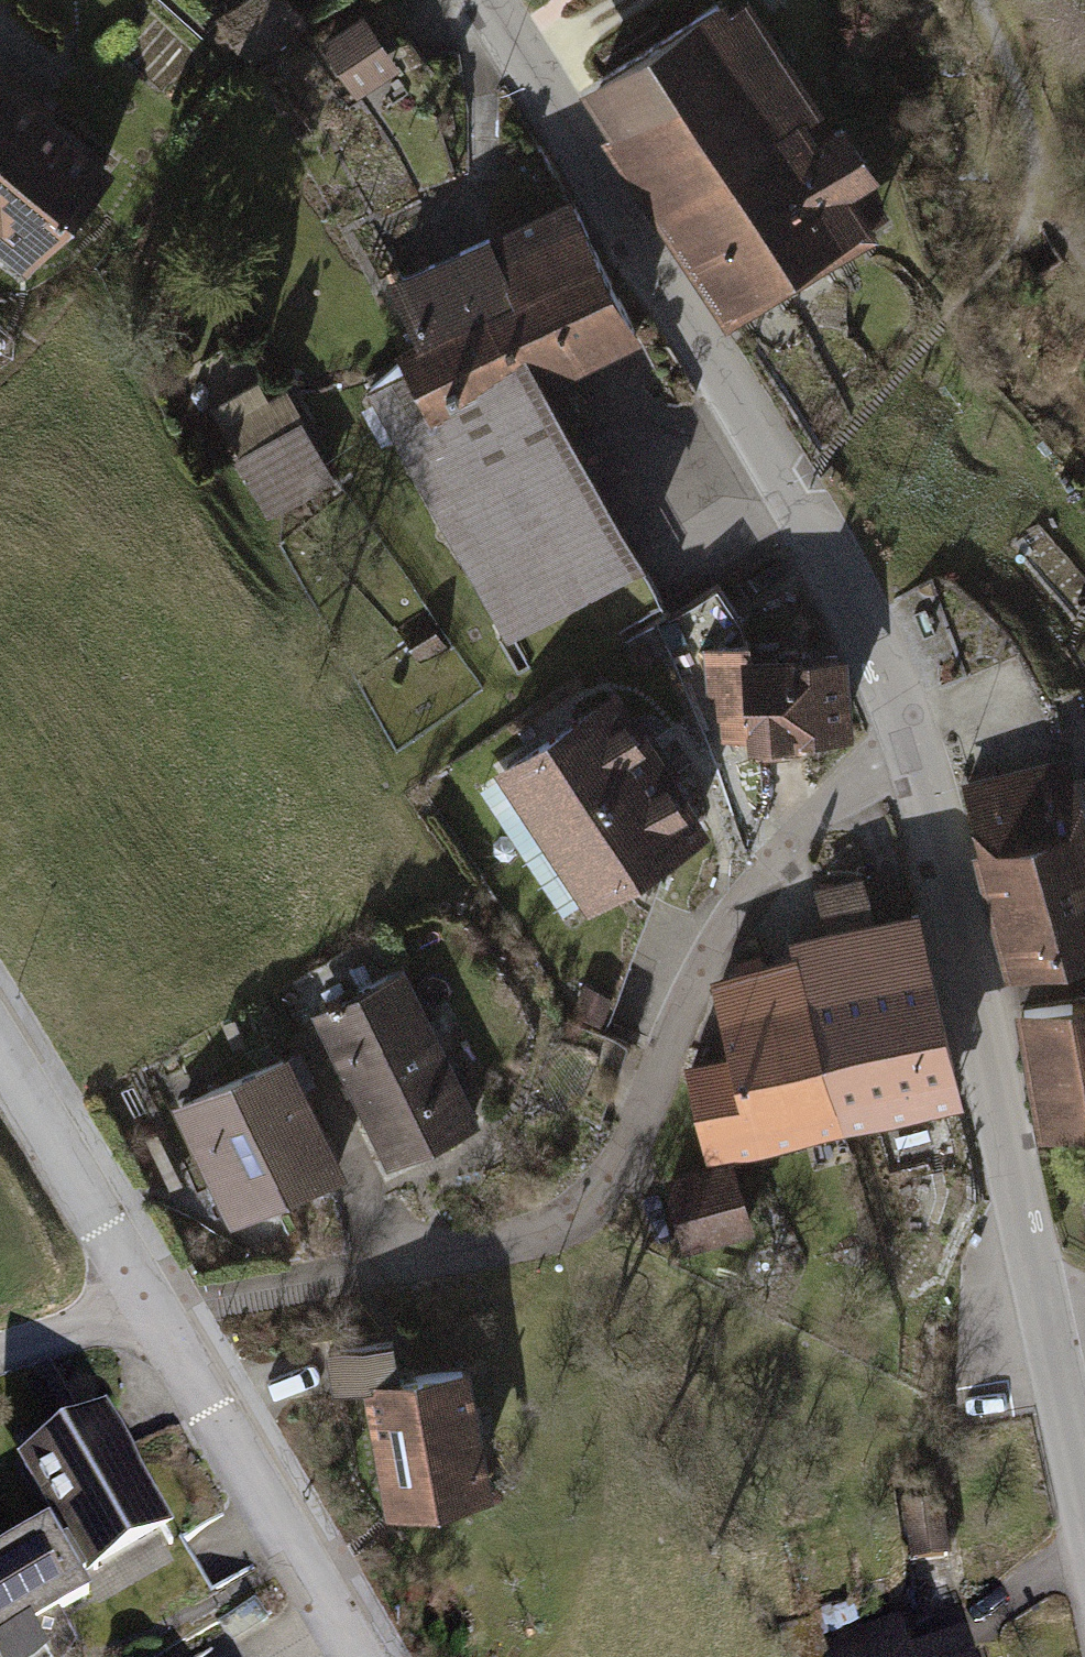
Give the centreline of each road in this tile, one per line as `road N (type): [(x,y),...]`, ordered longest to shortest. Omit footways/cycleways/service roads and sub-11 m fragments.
road 1 (residential): [(919,761),(863,611),(792,487),(483,0)]
road 2 (residential): [(919,761),(823,824),(740,917),(703,982),(633,1153),(569,1226),(385,1277)]
road 3 (residential): [(0,1054),(112,1230),(357,1656)]
road 4 (residential): [(1045,1321),(919,761)]
road 5 (residential): [(1084,1493),(1045,1321)]
road 6 (track): [(156,1309),(0,1358)]

